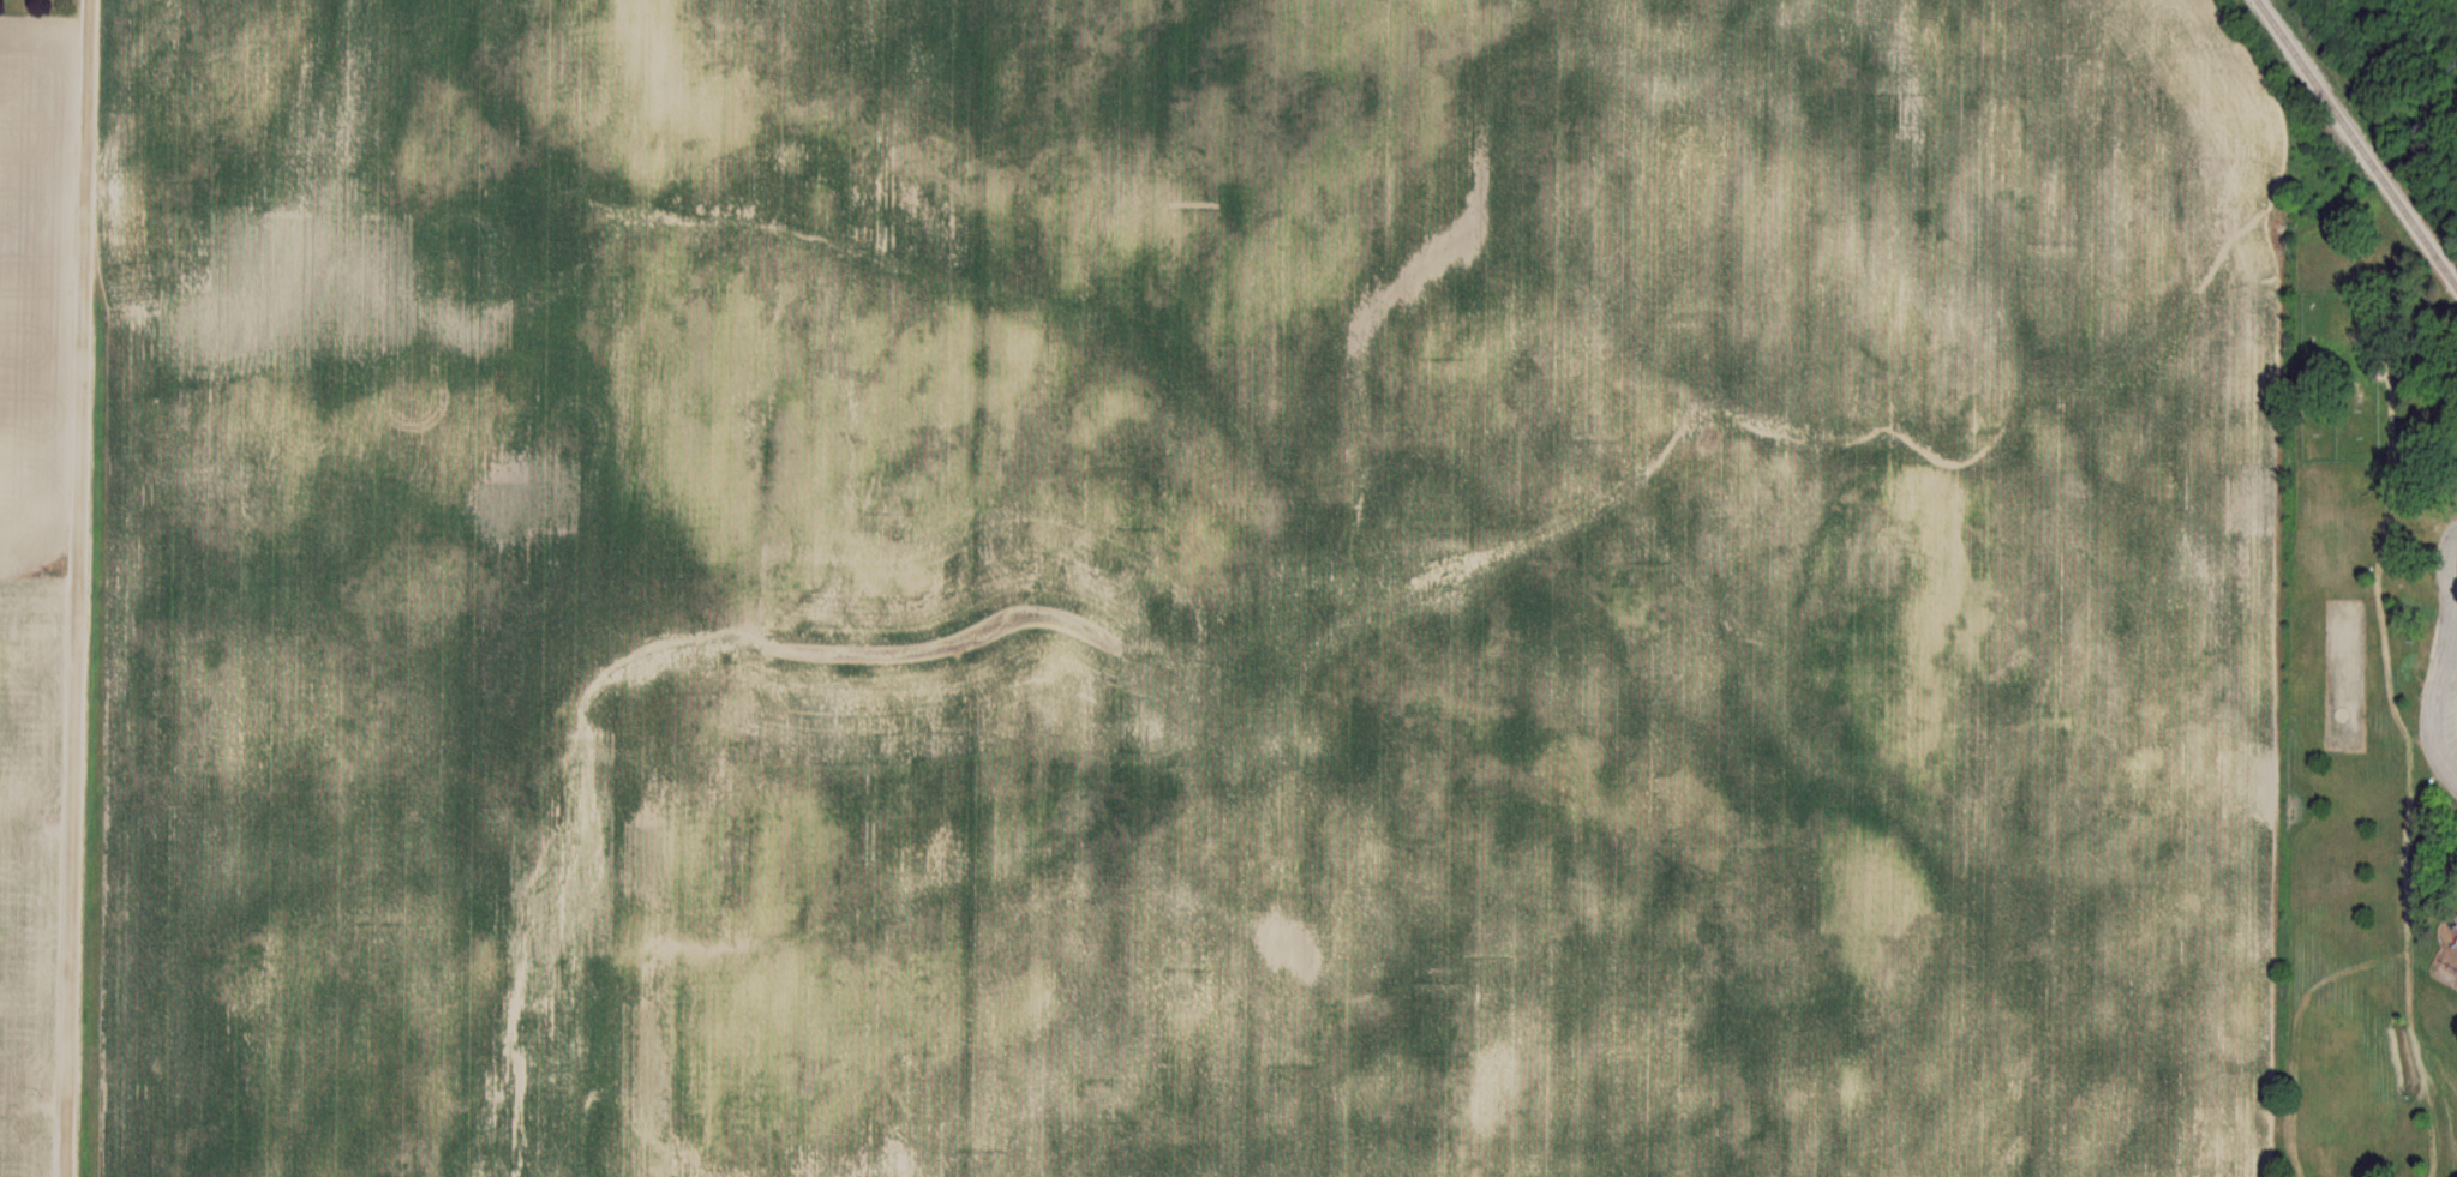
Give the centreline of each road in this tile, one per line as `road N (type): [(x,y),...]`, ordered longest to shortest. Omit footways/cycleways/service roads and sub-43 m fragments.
road 1 (residential): [(71,1176),(101,0)]

